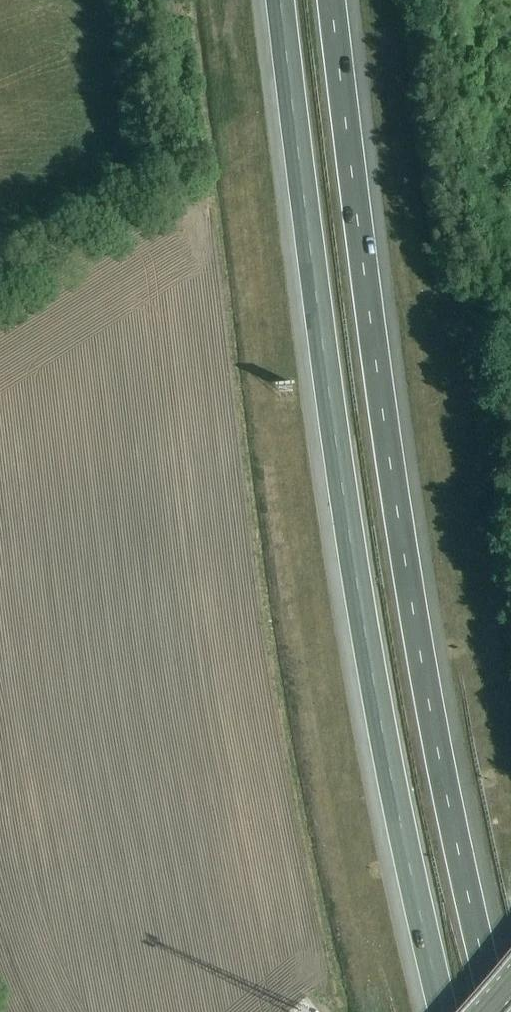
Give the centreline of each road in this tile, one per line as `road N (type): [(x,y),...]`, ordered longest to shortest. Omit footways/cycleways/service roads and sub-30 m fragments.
road 1 (motorway): [(496,1011),(399,520),(332,0)]
road 2 (motorway): [(281,0),(349,533),(391,779),(443,1011)]
road 3 (track): [(0,283),(161,184)]

